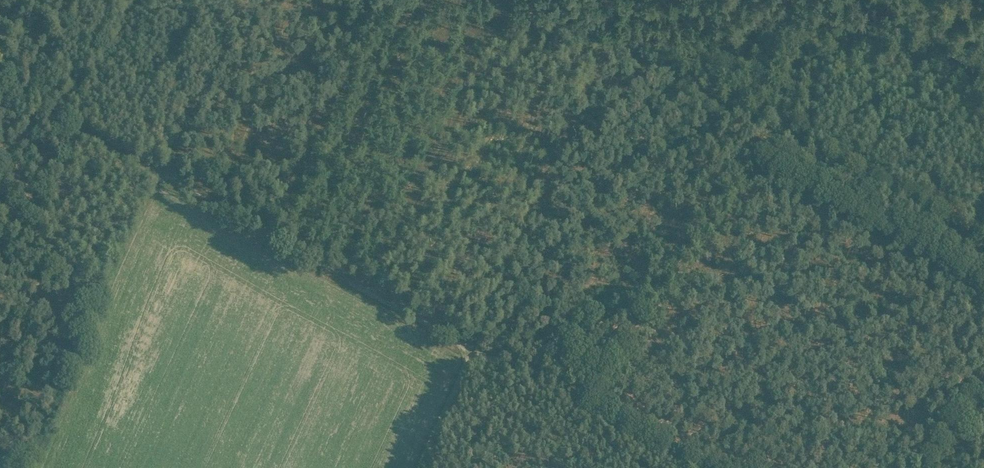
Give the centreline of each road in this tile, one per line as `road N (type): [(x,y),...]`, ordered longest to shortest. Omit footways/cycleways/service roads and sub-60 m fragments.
road 1 (track): [(958,241),(527,0)]
road 2 (track): [(474,350),(607,47),(598,27),(609,0)]
road 3 (track): [(689,467),(474,350)]
road 4 (track): [(474,350),(277,241)]
road 5 (track): [(420,467),(474,350)]

